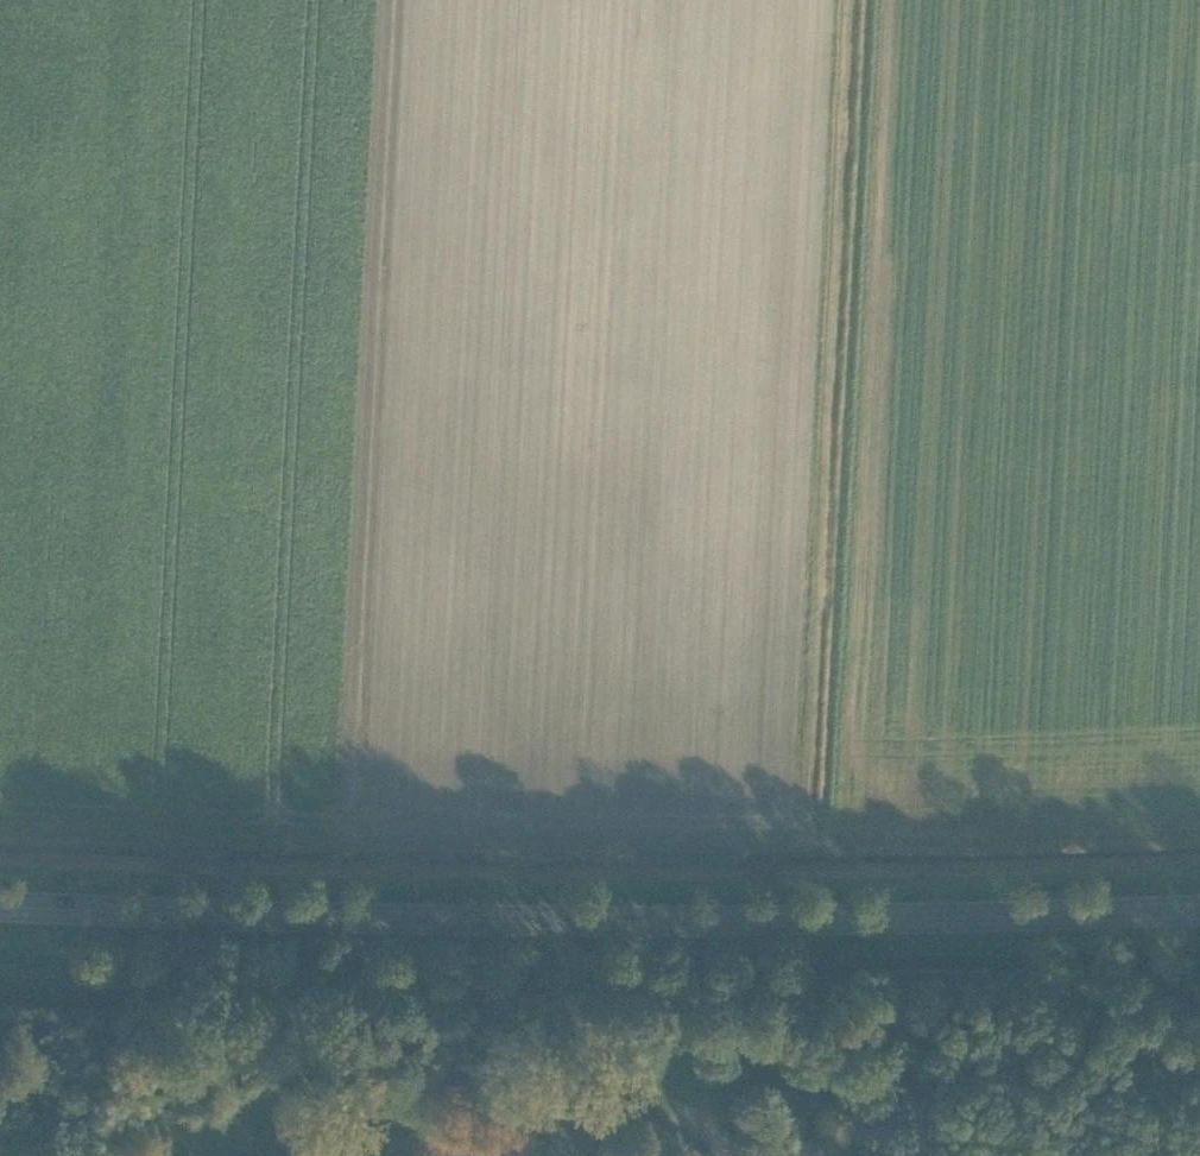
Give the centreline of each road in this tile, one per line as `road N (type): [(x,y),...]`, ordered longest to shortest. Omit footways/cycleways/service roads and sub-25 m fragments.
road 1 (primary): [(0,904),(307,917),(997,915),(1199,906)]

